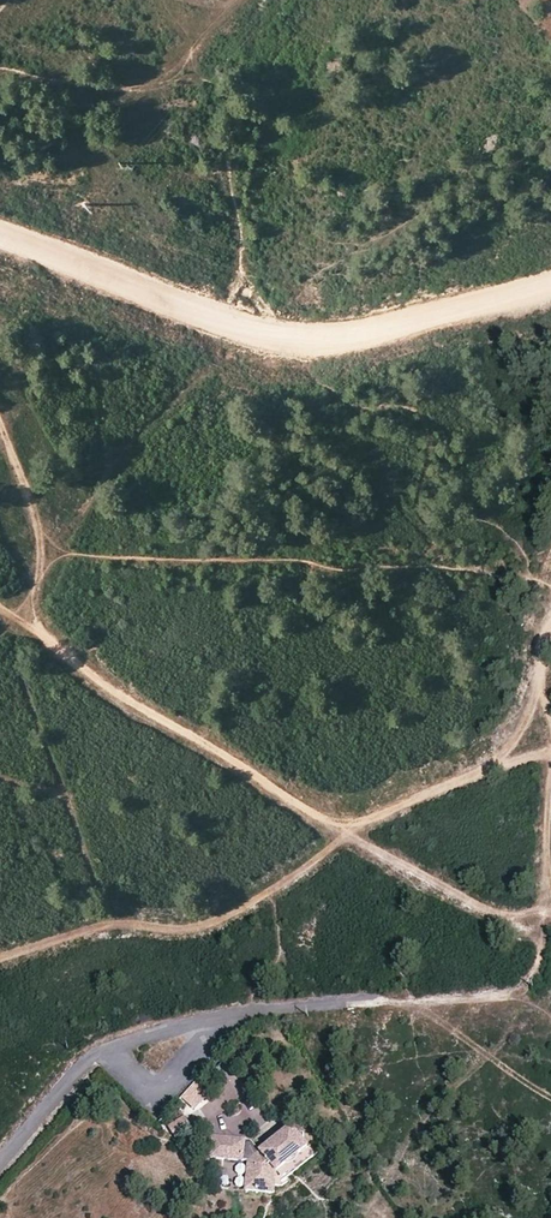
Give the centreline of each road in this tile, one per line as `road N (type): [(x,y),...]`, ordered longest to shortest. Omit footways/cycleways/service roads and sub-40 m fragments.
road 1 (track): [(550,582),(477,558),(132,560),(49,548),(26,613),(0,634)]
road 2 (primary): [(0,241),(260,329),(325,337),(399,332),(550,287)]
road 3 (track): [(0,613),(154,721),(349,834)]
road 4 (residential): [(0,1161),(100,1052),(217,1018),(358,998)]
road 5 (track): [(349,834),(219,921),(177,933),(111,924),(0,962)]
road 6 (track): [(358,998),(495,996),(522,985),(544,944),(549,893)]
road 7 (track): [(349,834),(544,944)]
road 8 (track): [(550,749),(349,834)]
road 9 (track): [(550,764),(550,897)]
road 10 (track): [(49,548),(0,434)]

